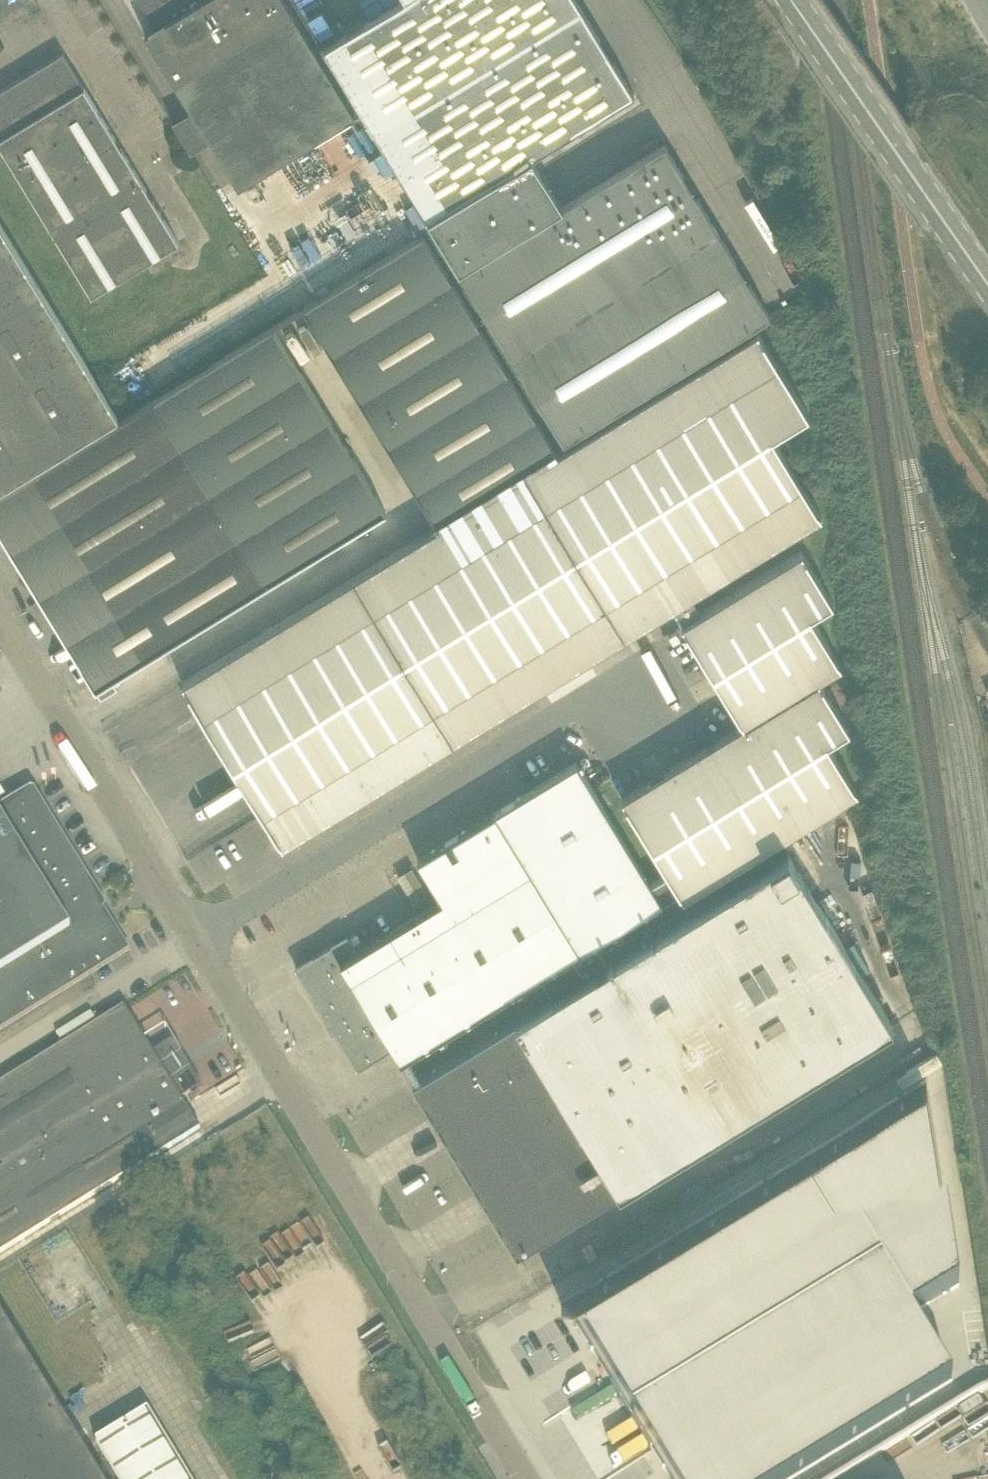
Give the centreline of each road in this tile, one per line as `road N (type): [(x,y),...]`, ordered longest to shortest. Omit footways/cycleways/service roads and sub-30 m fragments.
road 1 (unclassified): [(527,1478),(195,937)]
road 2 (unclassified): [(195,937),(662,653)]
road 3 (unclassified): [(195,937),(0,615)]
road 4 (secondary): [(987,285),(791,0)]

